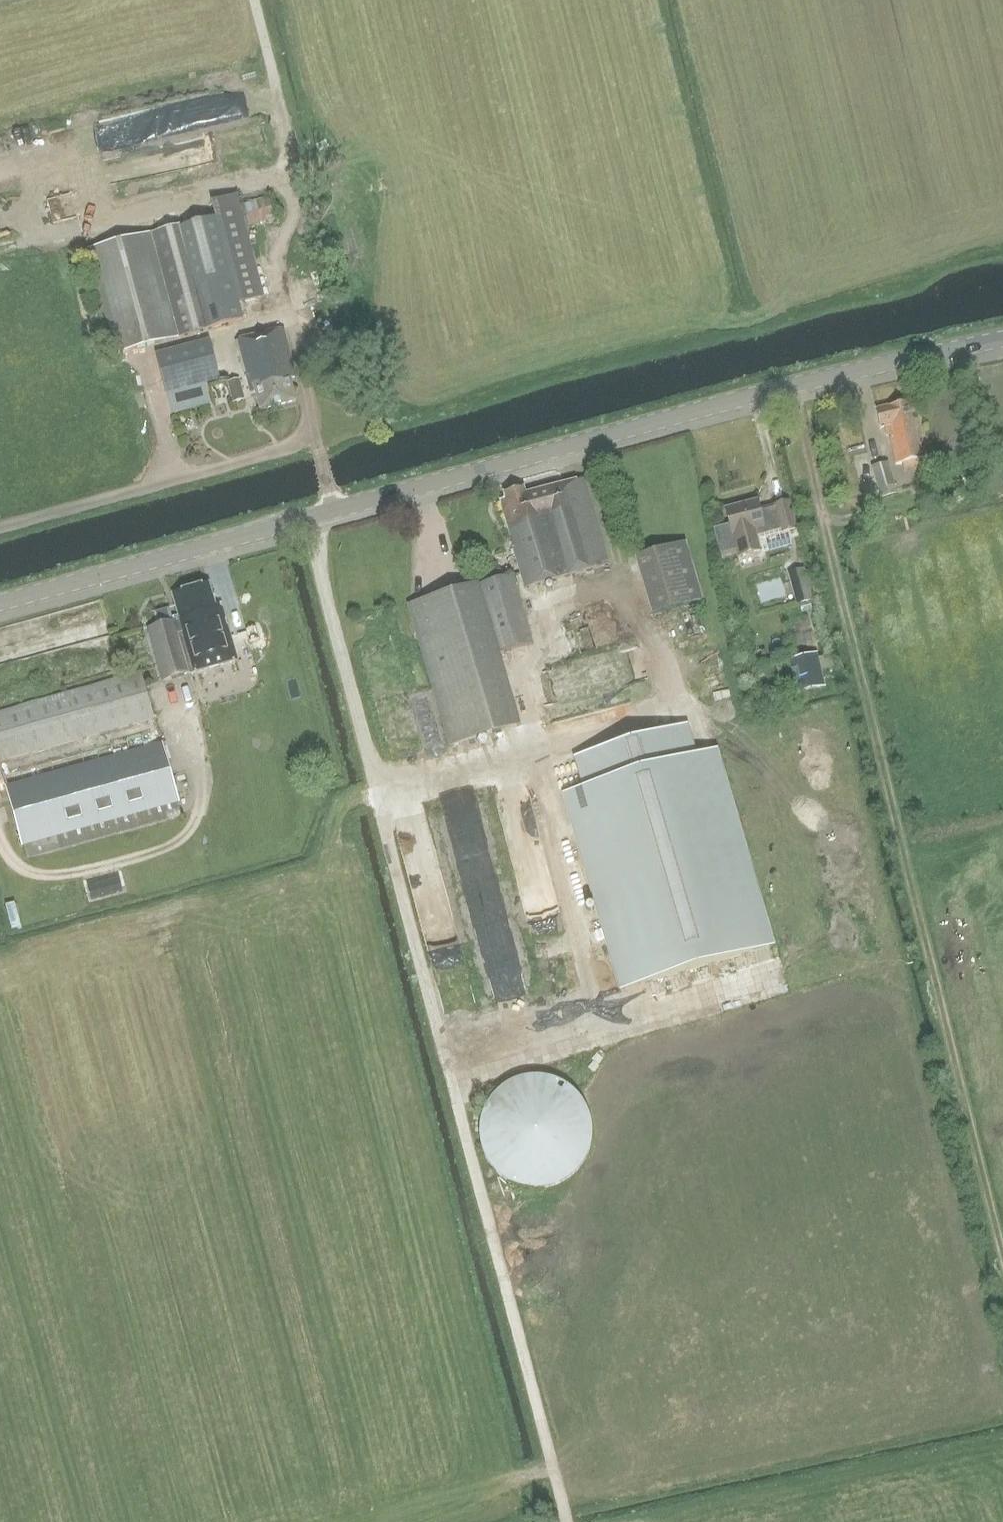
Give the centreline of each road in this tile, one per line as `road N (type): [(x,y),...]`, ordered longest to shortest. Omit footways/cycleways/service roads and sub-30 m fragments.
road 1 (tertiary): [(0,603),(789,388),(1002,342)]
road 2 (track): [(309,522),(565,1521)]
road 3 (track): [(789,388),(1002,1256)]
road 4 (track): [(0,528),(313,441)]

